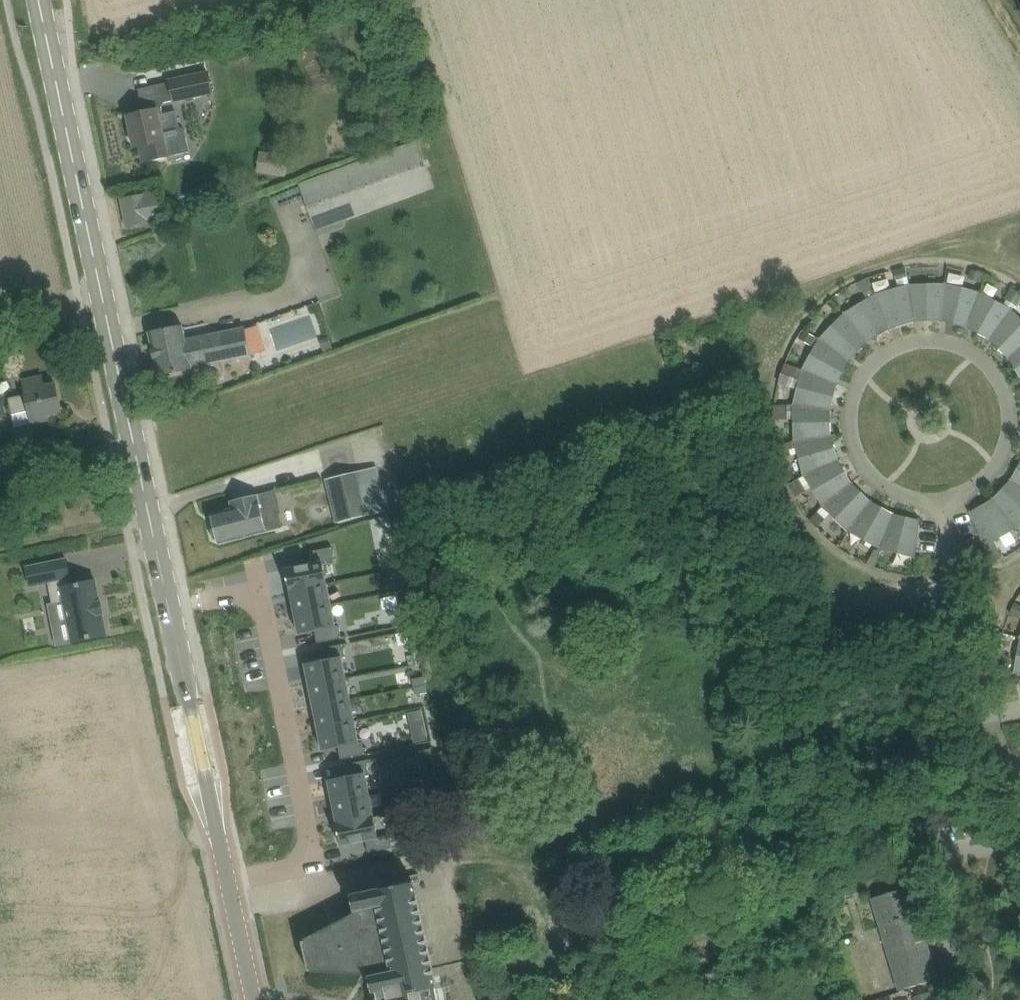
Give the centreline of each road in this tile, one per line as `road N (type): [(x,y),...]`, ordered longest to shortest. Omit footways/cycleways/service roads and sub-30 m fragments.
road 1 (secondary): [(255,999),(40,0)]
road 2 (residential): [(1019,863),(999,842),(941,500)]

